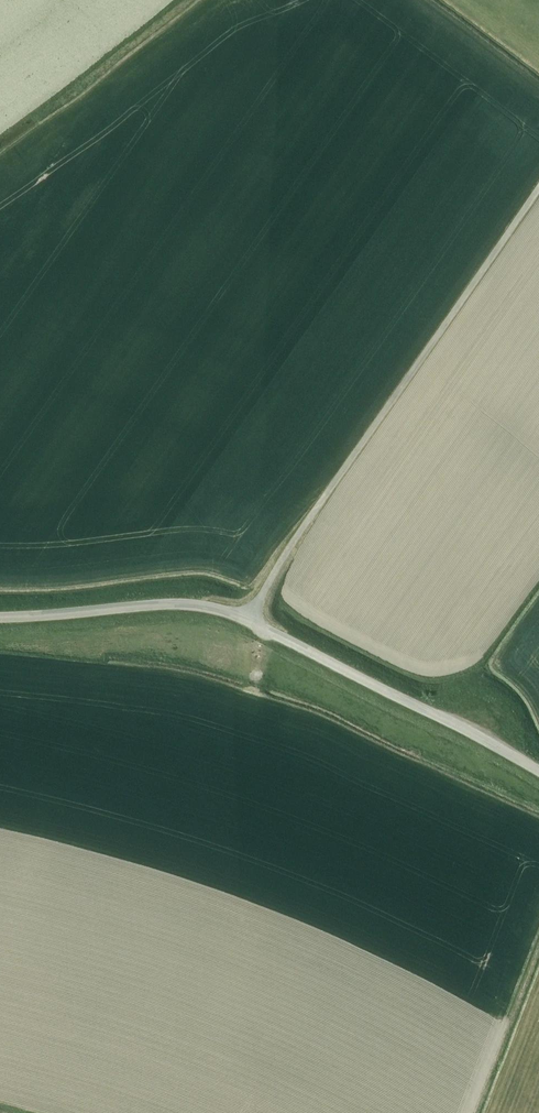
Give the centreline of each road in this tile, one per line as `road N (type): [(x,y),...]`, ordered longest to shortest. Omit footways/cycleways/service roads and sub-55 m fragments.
road 1 (tertiary): [(538,770),(223,610),(178,604),(0,617)]

